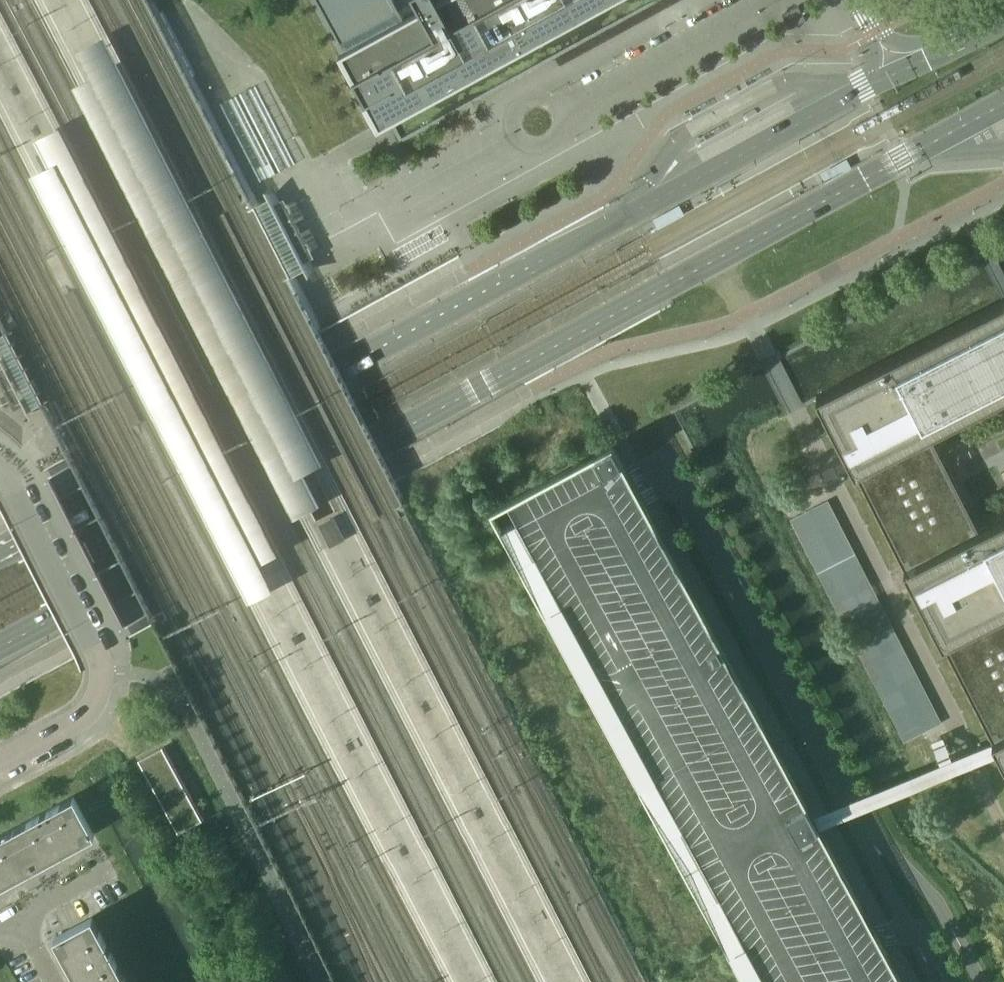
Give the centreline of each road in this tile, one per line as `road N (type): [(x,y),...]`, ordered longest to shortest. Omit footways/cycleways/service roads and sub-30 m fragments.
road 1 (secondary): [(0,644),(1003,104)]
road 2 (secondary): [(900,67),(0,559)]
road 3 (unclassified): [(980,981),(944,914),(884,849),(690,487),(668,475),(633,483)]
road 4 (unclassified): [(642,499),(665,493),(686,512),(935,981)]
road 5 (residential): [(0,762),(78,718),(102,675),(97,648),(18,488)]

